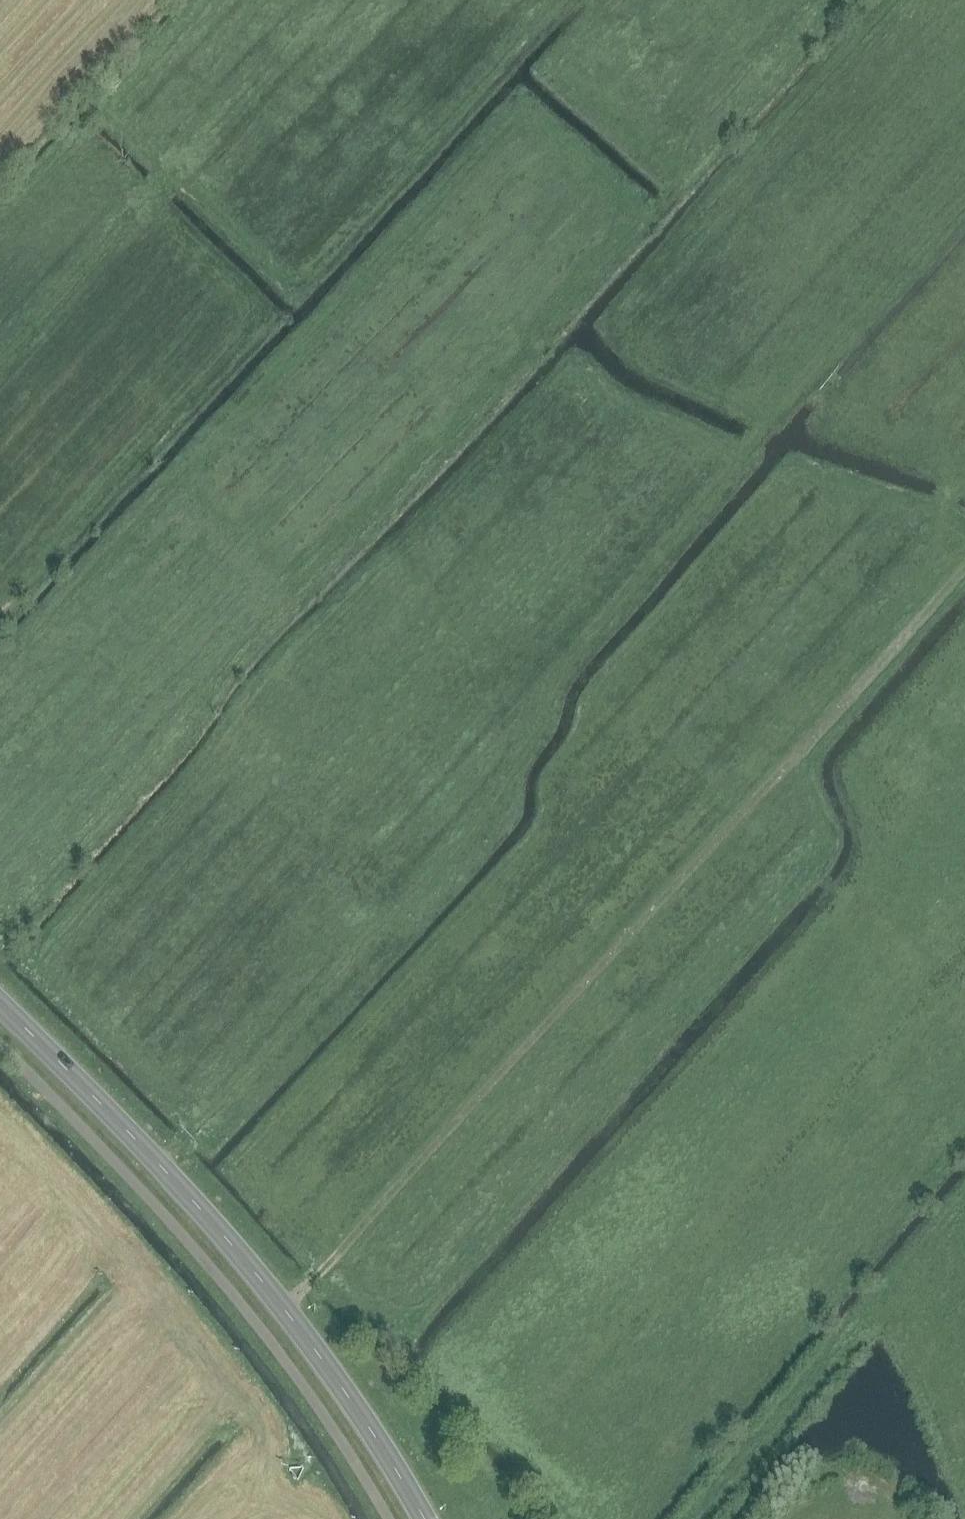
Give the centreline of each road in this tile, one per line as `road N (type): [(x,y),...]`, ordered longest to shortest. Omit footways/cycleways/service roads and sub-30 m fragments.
road 1 (primary): [(423,1518),(331,1372),(216,1226),(0,1003)]

